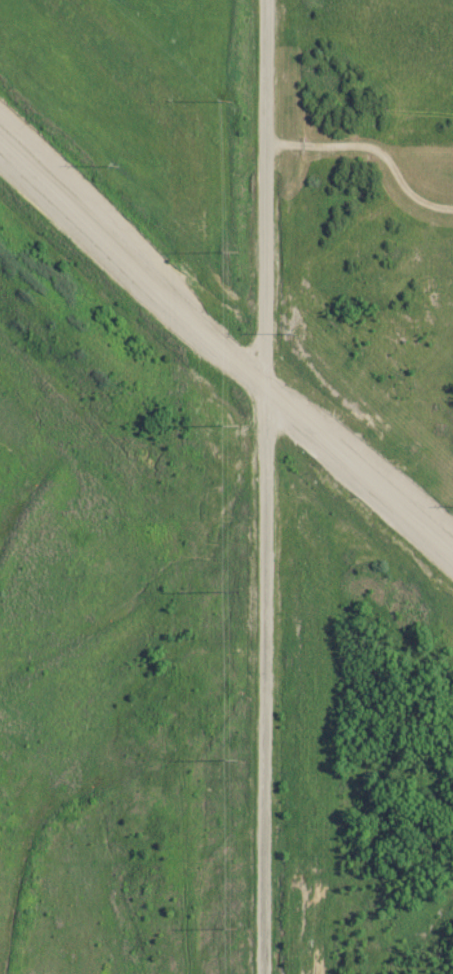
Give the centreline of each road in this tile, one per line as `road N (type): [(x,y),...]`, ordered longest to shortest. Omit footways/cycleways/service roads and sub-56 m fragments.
road 1 (residential): [(261,973),(264,0)]
road 2 (residential): [(452,559),(263,395)]

